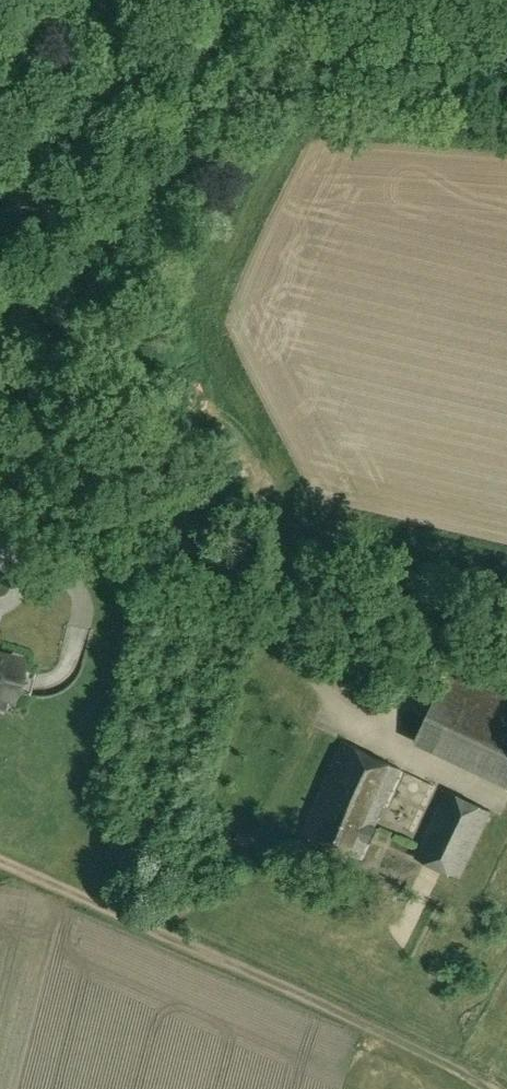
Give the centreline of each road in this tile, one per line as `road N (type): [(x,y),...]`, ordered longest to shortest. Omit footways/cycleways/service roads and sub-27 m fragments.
road 1 (track): [(0,859),(490,1088)]
road 2 (unclassified): [(220,554),(0,288)]
road 3 (unclassified): [(506,622),(220,554)]
road 4 (unclassified): [(220,554),(0,500)]

